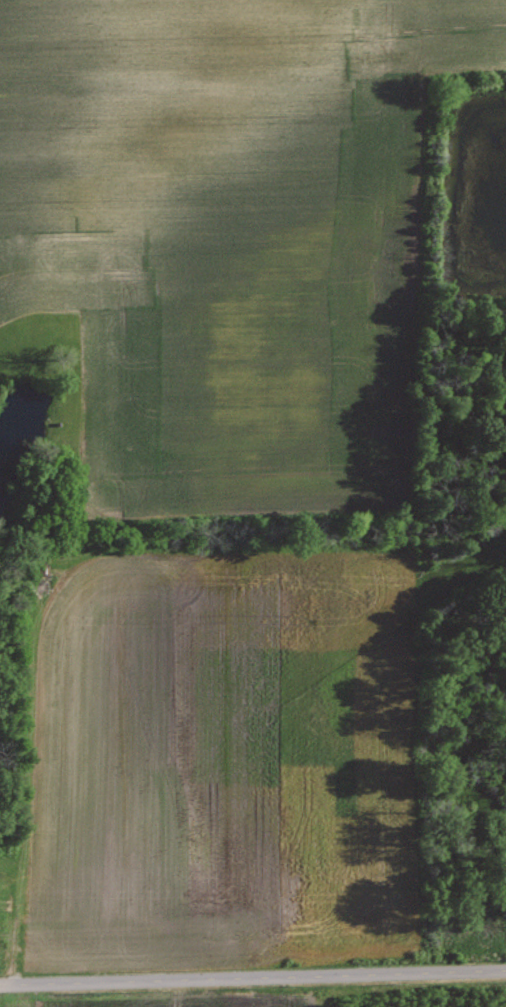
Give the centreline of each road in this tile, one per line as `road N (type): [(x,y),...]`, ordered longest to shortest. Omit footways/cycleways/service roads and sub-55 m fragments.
road 1 (residential): [(0,985),(505,970)]

